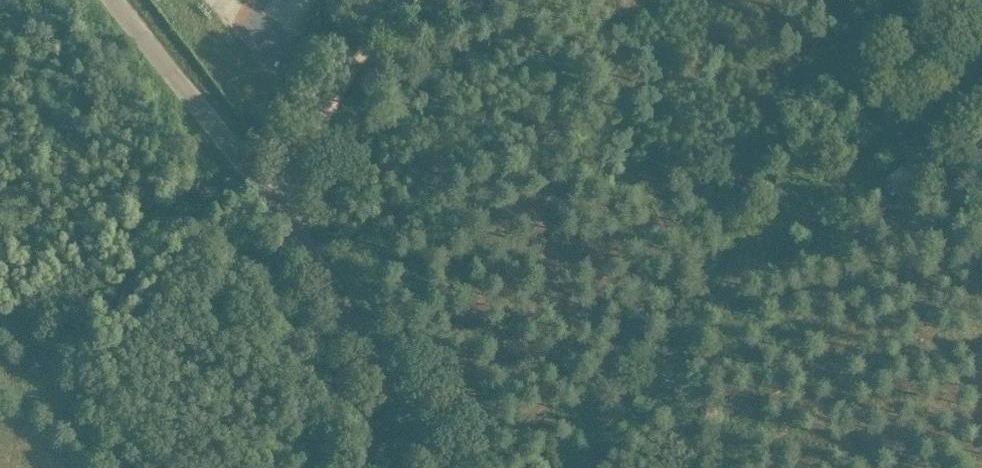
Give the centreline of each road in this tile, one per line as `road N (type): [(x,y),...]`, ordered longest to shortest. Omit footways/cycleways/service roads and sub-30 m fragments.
road 1 (unclassified): [(448,467),(323,263),(115,0)]
road 2 (track): [(334,80),(266,191)]

